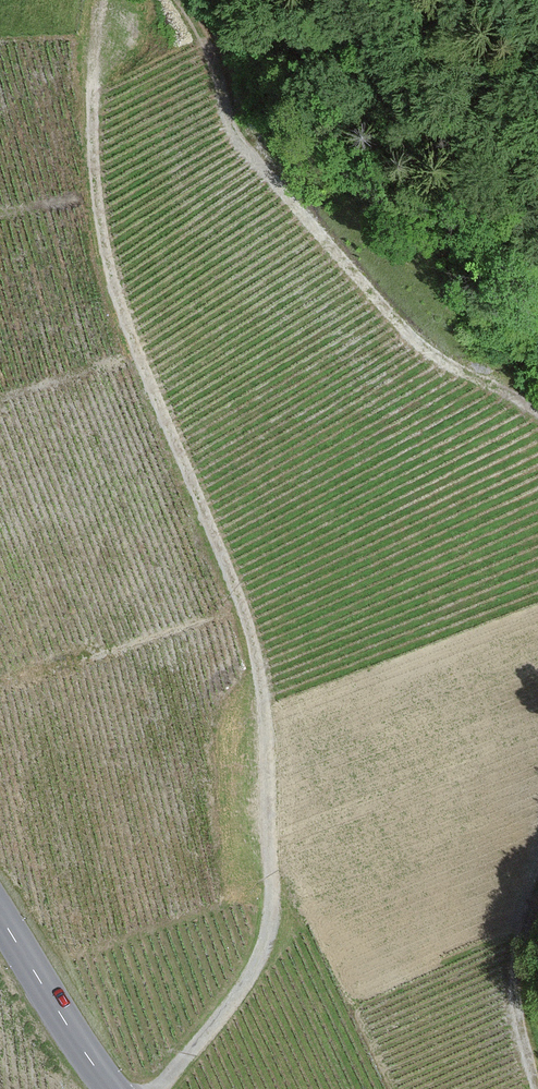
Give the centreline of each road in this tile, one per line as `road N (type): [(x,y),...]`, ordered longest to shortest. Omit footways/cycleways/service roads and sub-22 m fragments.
road 1 (track): [(100,0),(93,119),(105,246),(120,305),(253,636),(267,731),(270,912),(262,950),(239,995),(155,1088)]
road 2 (track): [(537,410),(418,342),(318,233),(240,137),(184,0)]
road 3 (track): [(537,1088),(516,968),(537,883)]
road 4 (secondary): [(0,917),(113,1088)]

